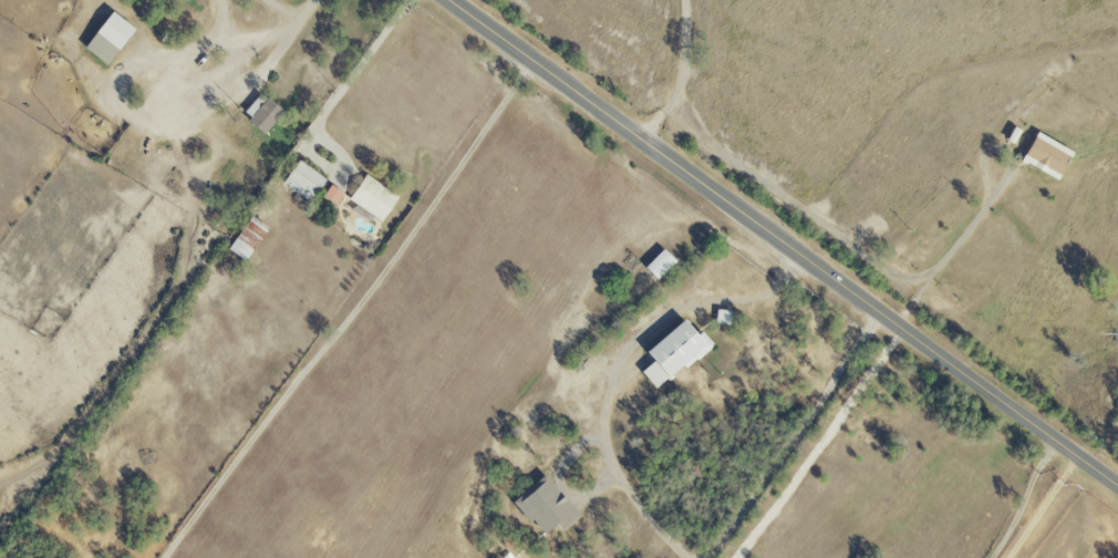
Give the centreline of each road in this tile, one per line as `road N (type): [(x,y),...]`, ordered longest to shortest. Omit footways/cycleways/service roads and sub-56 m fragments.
road 1 (tertiary): [(449,0),(1117,486)]

